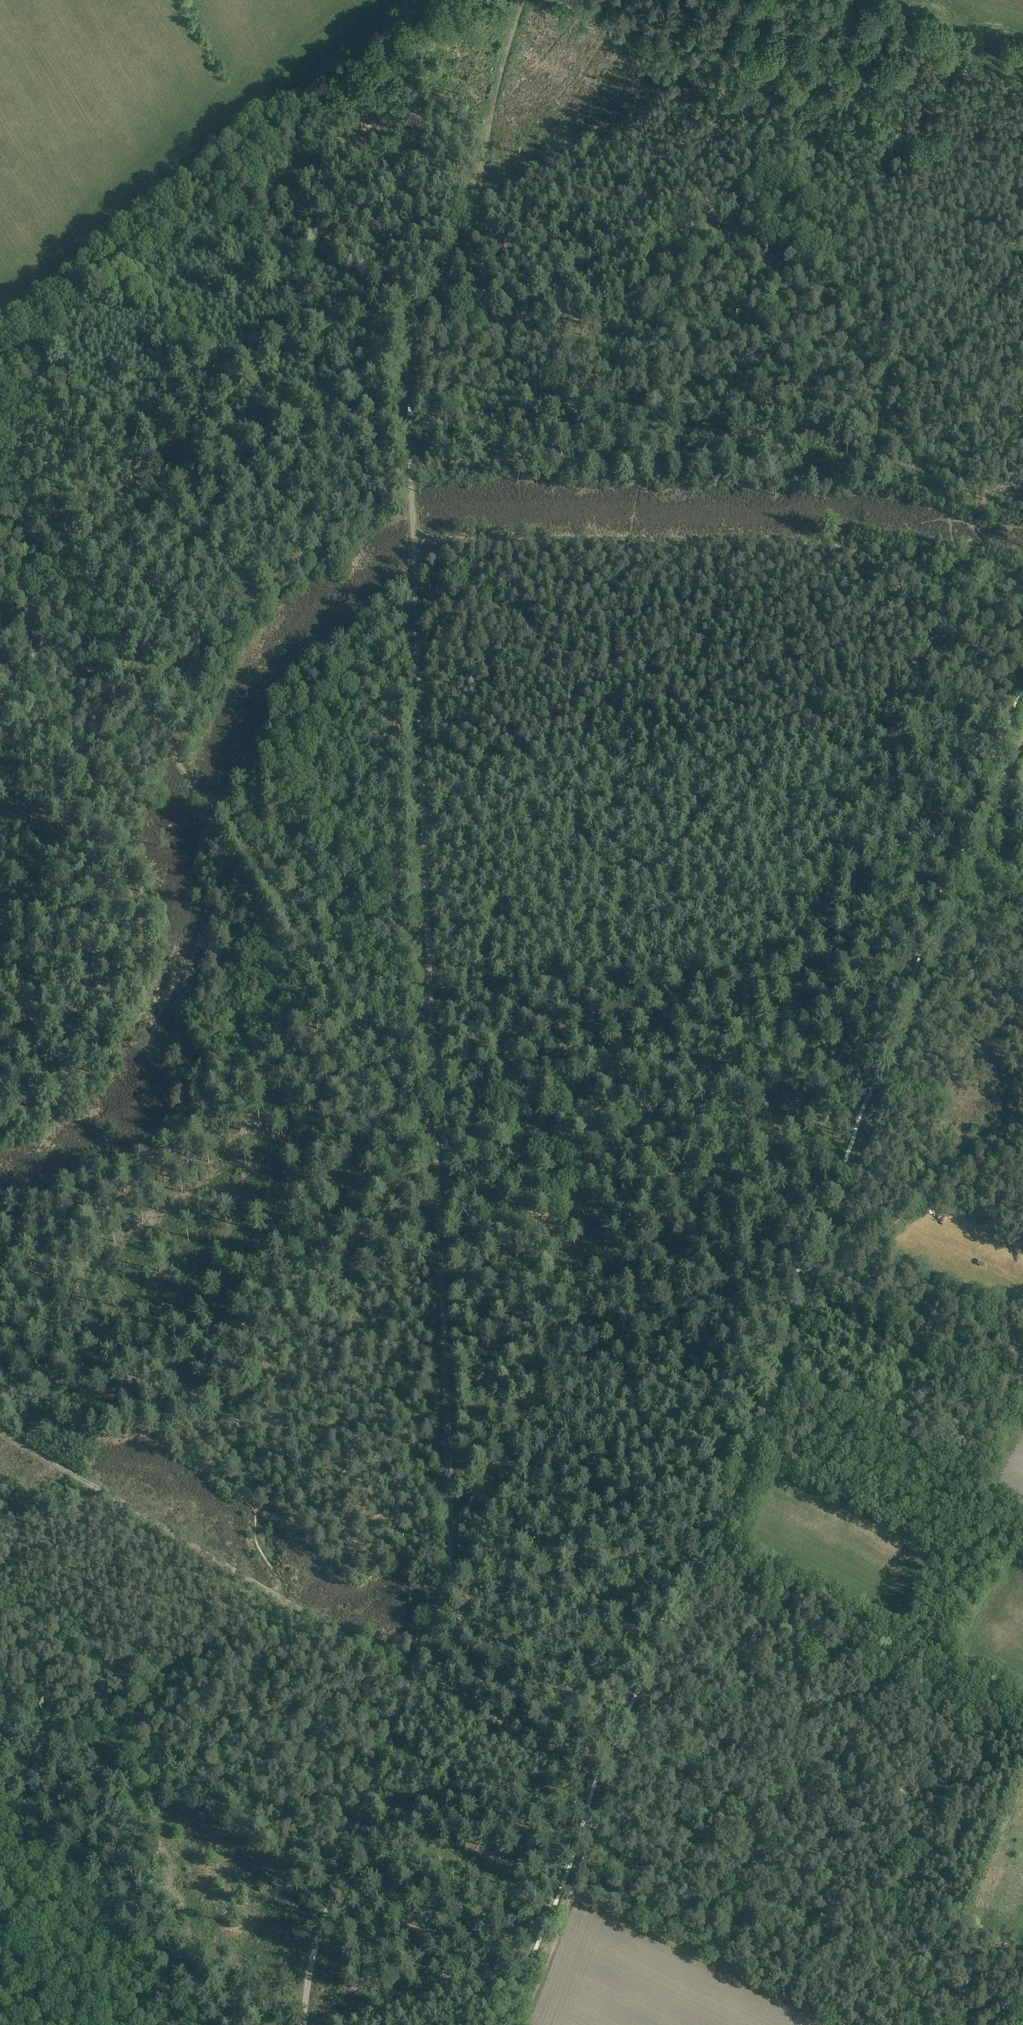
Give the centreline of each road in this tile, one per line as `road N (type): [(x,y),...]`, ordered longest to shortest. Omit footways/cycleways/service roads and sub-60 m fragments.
road 1 (track): [(449,1532),(642,1227),(799,954),(946,608)]
road 2 (track): [(437,1225),(409,427)]
road 3 (track): [(1022,210),(929,208),(825,191),(751,201),(638,251),(409,380)]
road 4 (track): [(806,1295),(1022,739)]
road 5 (track): [(413,539),(835,545),(905,573),(946,608)]
road 6 (track): [(0,646),(54,576),(95,545),(409,380)]
road 7 (track): [(721,1546),(674,1628),(534,1998)]
road 8 (track): [(409,380),(417,327),(471,234),(487,132),(521,0)]
road 9 (track): [(0,1665),(336,1881)]
road 10 (track): [(336,1881),(443,1603),(449,1532)]
road 11 (track): [(449,1532),(437,1225)]
road 12 (track): [(721,1546),(789,1375),(806,1295)]
road 13 (track): [(336,1881),(534,1998)]
road 14 (track): [(892,1664),(709,1568)]
road 15 (track): [(814,191),(775,136),(781,77),(763,20),(765,0)]
road 16 (track): [(303,2024),(311,1953),(336,1881)]

